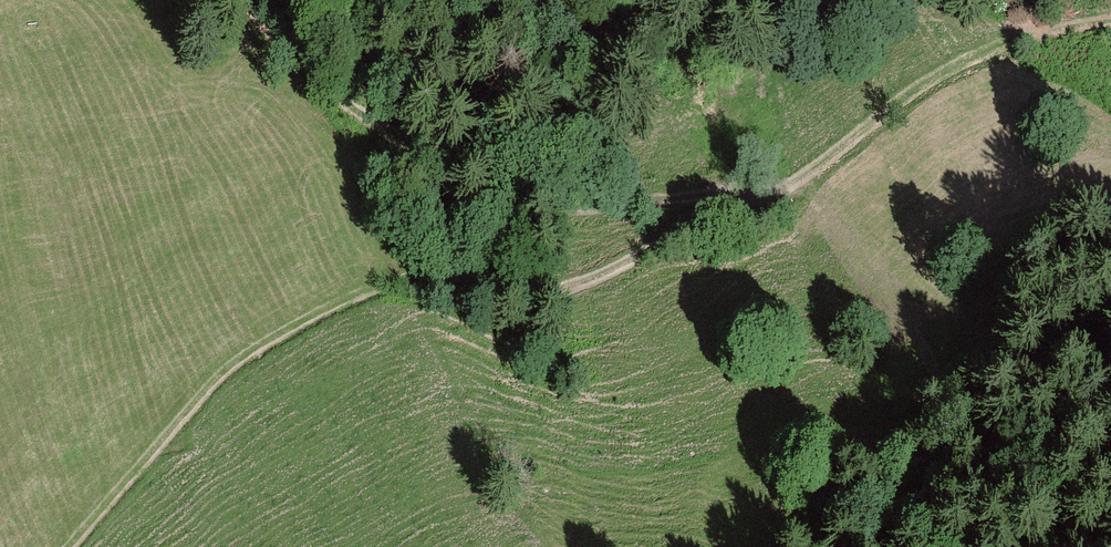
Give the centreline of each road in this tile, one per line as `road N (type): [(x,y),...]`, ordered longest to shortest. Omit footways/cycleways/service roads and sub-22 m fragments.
road 1 (track): [(75,546),(229,373),(364,303),(464,274),(516,284),(597,280),(786,195),(887,112),(1015,44)]
road 2 (track): [(244,0),(436,193),(569,207),(786,195)]

